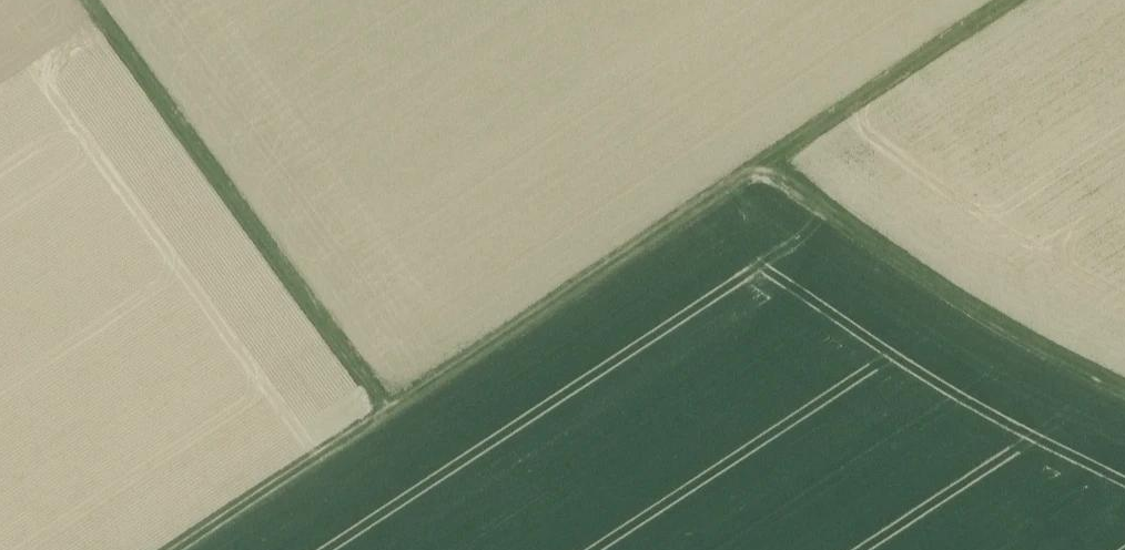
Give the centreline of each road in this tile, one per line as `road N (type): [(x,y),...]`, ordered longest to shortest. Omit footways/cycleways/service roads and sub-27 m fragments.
road 1 (track): [(86,0),(386,406),(766,159)]
road 2 (track): [(766,159),(987,313),(1124,392)]
road 3 (track): [(1007,0),(766,159)]
road 4 (track): [(386,406),(173,549)]

